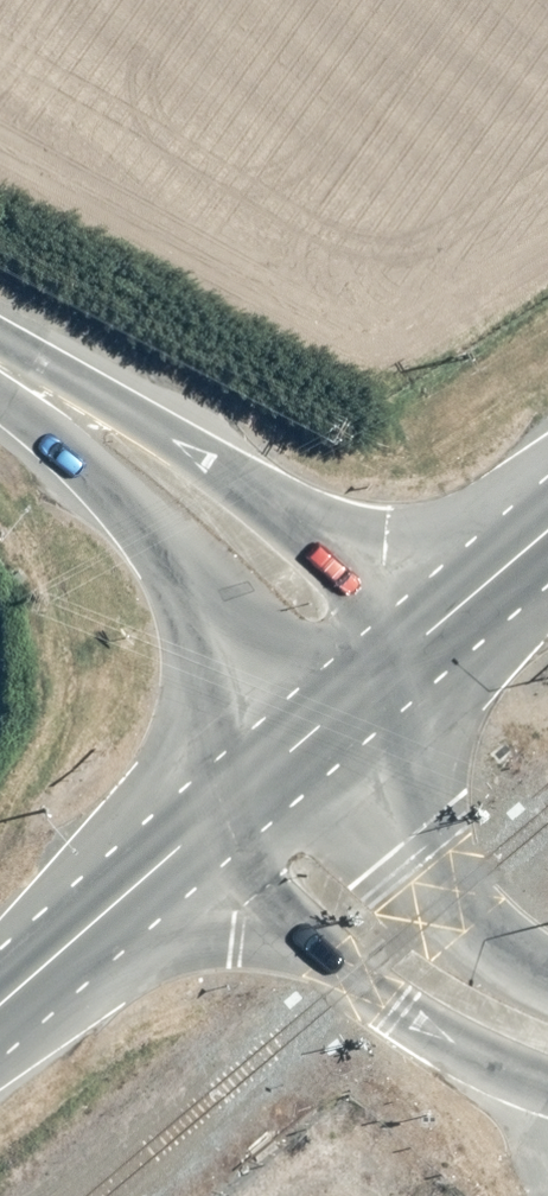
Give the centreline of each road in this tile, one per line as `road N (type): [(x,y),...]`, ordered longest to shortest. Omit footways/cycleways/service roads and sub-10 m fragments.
road 1 (secondary): [(21,381),(126,411),(375,569),(439,623)]
road 2 (secondary): [(308,733),(21,381)]
road 3 (secondary): [(547,1084),(497,1065),(356,977),(249,900),(191,836)]
road 4 (secondary): [(308,733),(443,903),(518,967),(547,981)]
road 5 (secondary): [(191,836),(0,998)]
road 6 (secondary): [(439,623),(308,733)]
road 7 (secondary): [(308,733),(191,836)]
road 8 (secondary): [(547,531),(439,623)]

